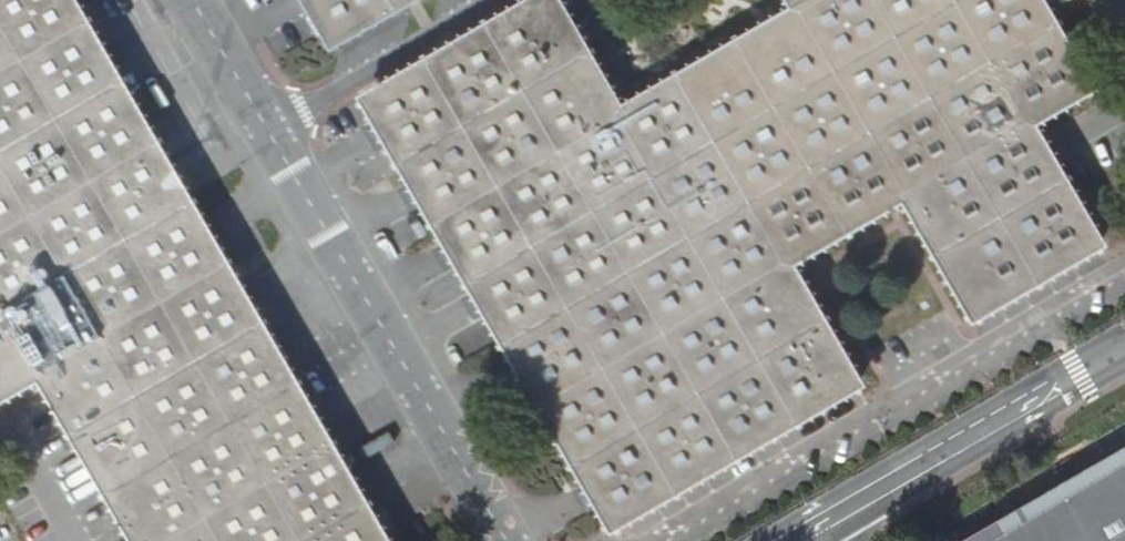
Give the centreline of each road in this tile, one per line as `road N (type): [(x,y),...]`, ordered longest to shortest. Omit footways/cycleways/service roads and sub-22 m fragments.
road 1 (unclassified): [(266,128),(504,540)]
road 2 (secondary): [(1124,349),(810,538)]
road 3 (unclassified): [(266,128),(496,0)]
road 4 (unclassified): [(192,0),(266,128)]
road 5 (unclassified): [(74,540),(7,429),(0,430)]

